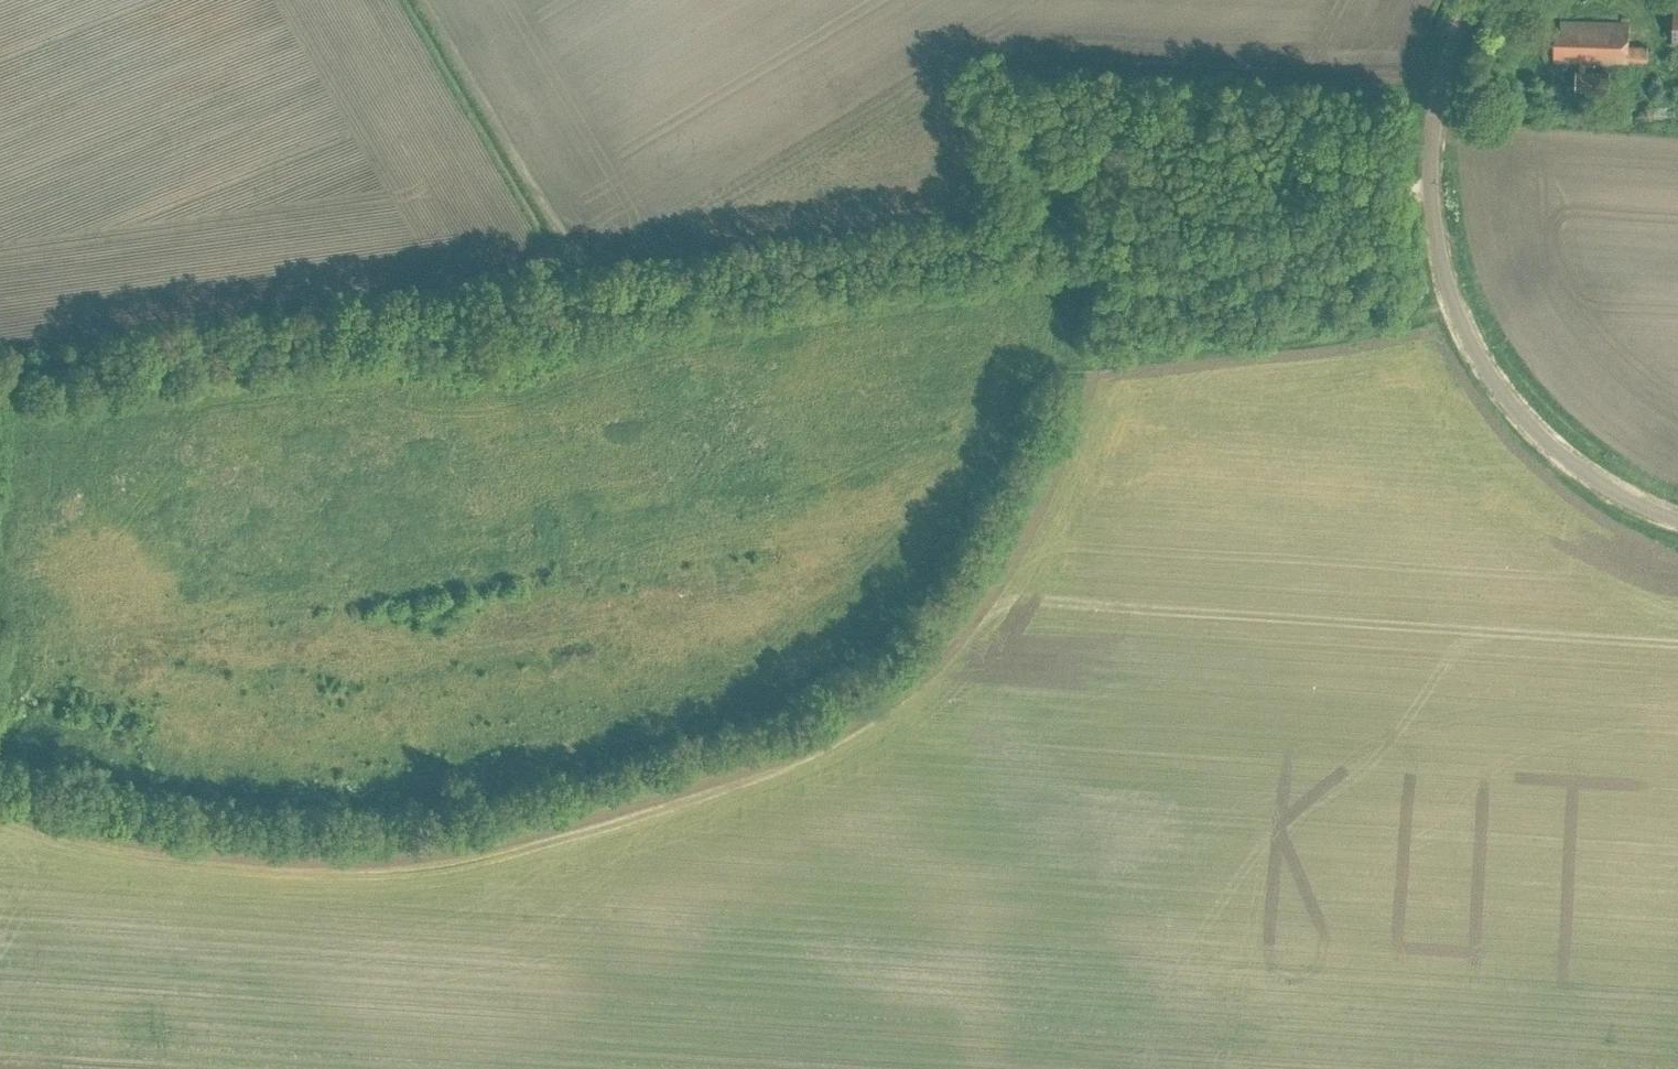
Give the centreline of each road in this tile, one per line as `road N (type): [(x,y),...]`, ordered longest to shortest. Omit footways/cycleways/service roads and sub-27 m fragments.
road 1 (unclassified): [(1677,519),(1582,470),(1503,393),(1465,333),(1430,192),(1432,132),(1471,0)]

